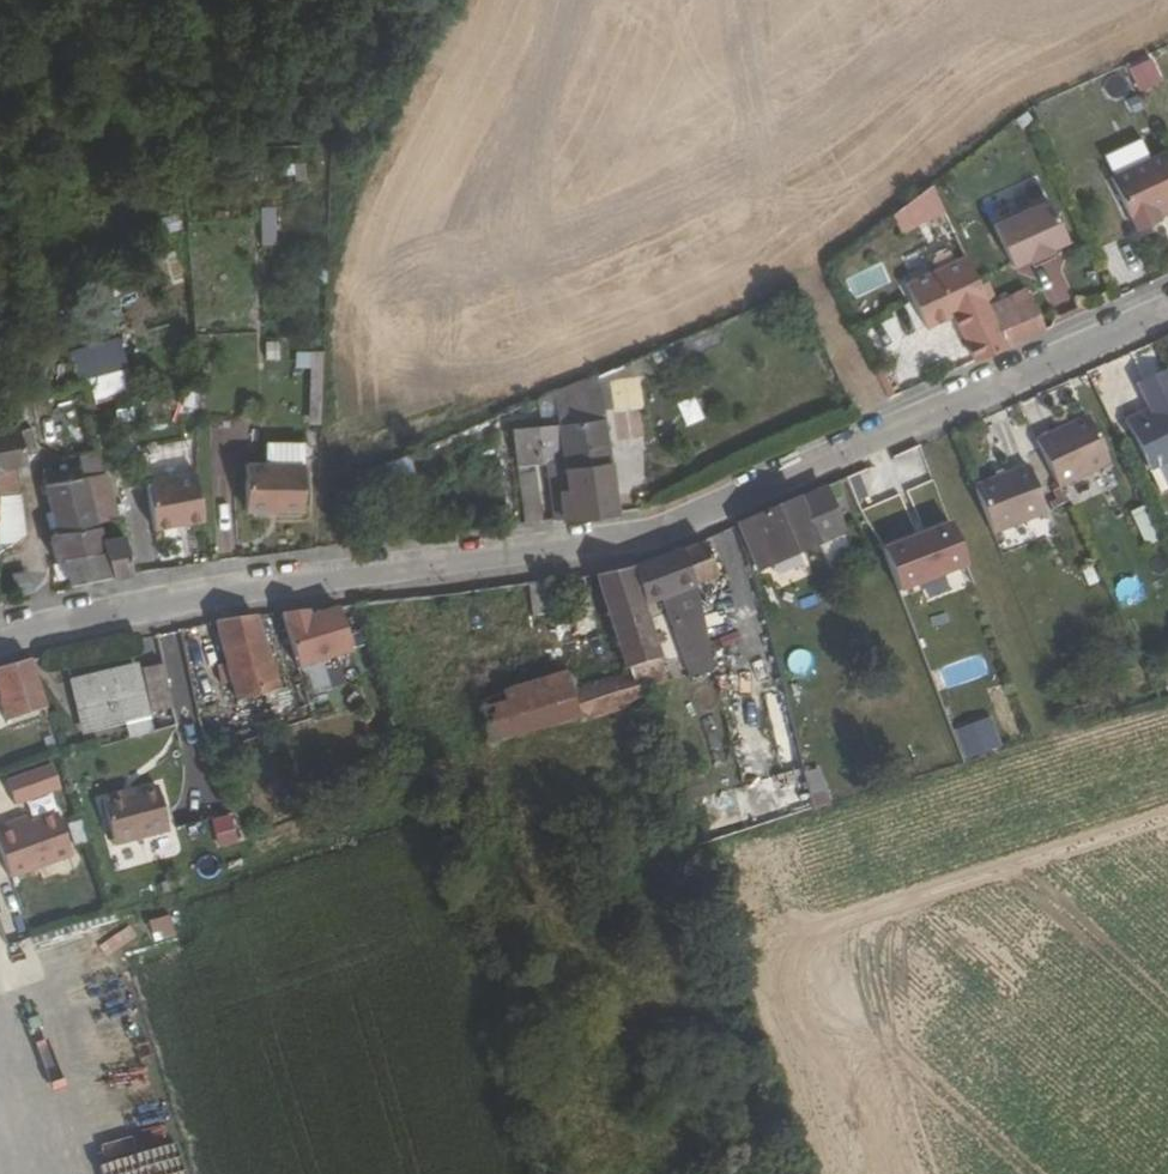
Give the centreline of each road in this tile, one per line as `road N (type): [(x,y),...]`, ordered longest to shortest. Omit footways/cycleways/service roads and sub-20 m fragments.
road 1 (residential): [(0,639),(216,594),(633,541),(1167,313)]

